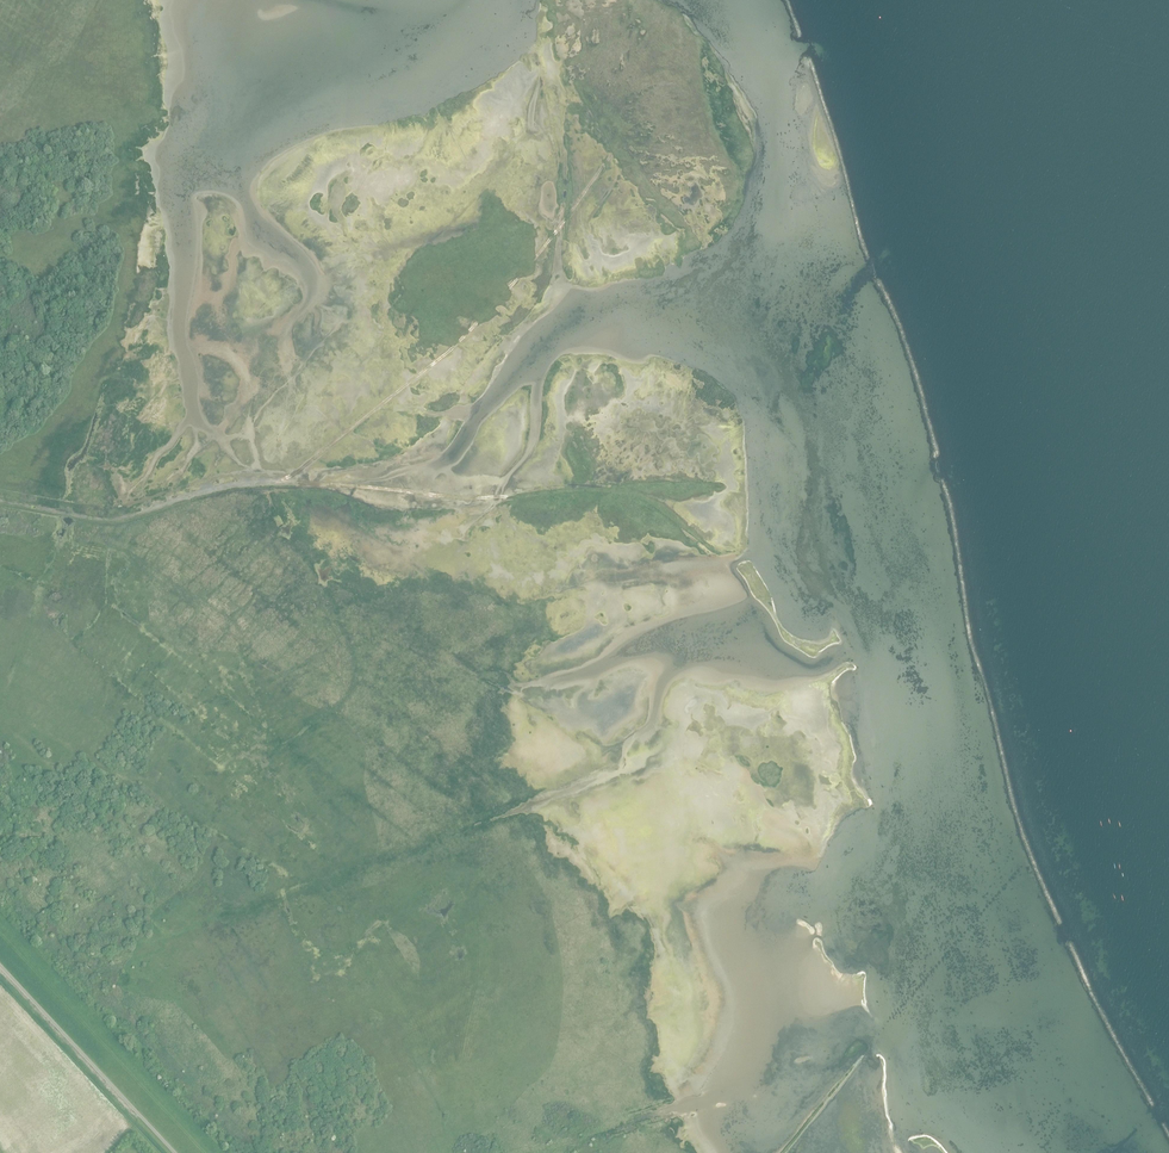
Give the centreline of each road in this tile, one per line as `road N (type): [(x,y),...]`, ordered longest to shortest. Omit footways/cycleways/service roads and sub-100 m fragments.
road 1 (unclassified): [(176,1152),(0,964)]

